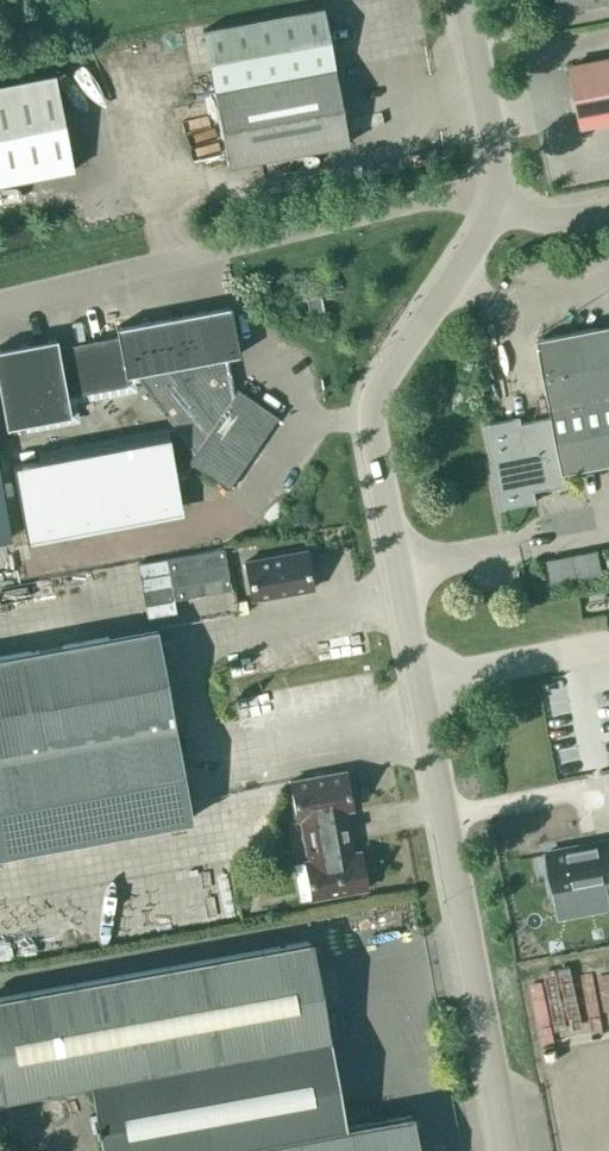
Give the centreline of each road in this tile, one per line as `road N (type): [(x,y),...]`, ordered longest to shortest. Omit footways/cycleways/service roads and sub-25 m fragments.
road 1 (unclassified): [(509,1150),(373,428),(397,361),(499,216)]
road 2 (unclassified): [(0,304),(501,186)]
road 3 (unclassified): [(501,186),(463,0)]

